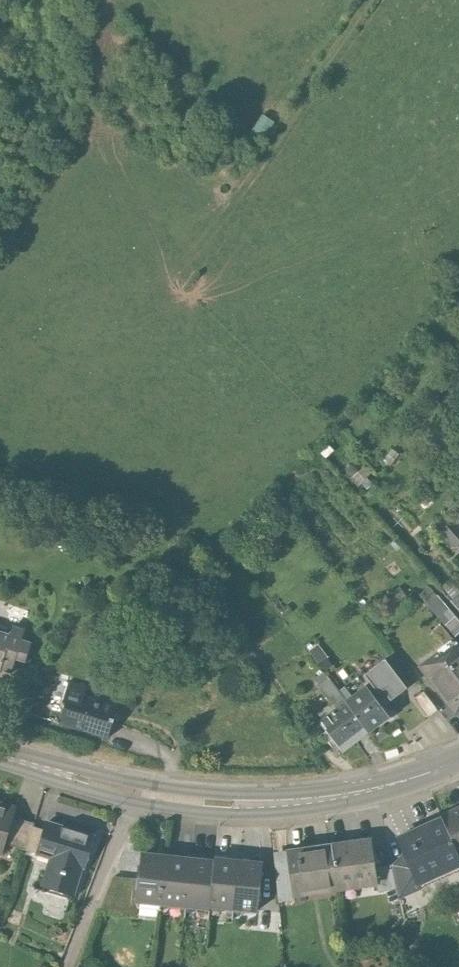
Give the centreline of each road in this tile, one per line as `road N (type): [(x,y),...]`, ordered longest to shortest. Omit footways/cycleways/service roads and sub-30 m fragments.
road 1 (tertiary): [(458,754),(319,795),(240,802),(135,788),(0,752)]
road 2 (track): [(366,0),(272,144)]

